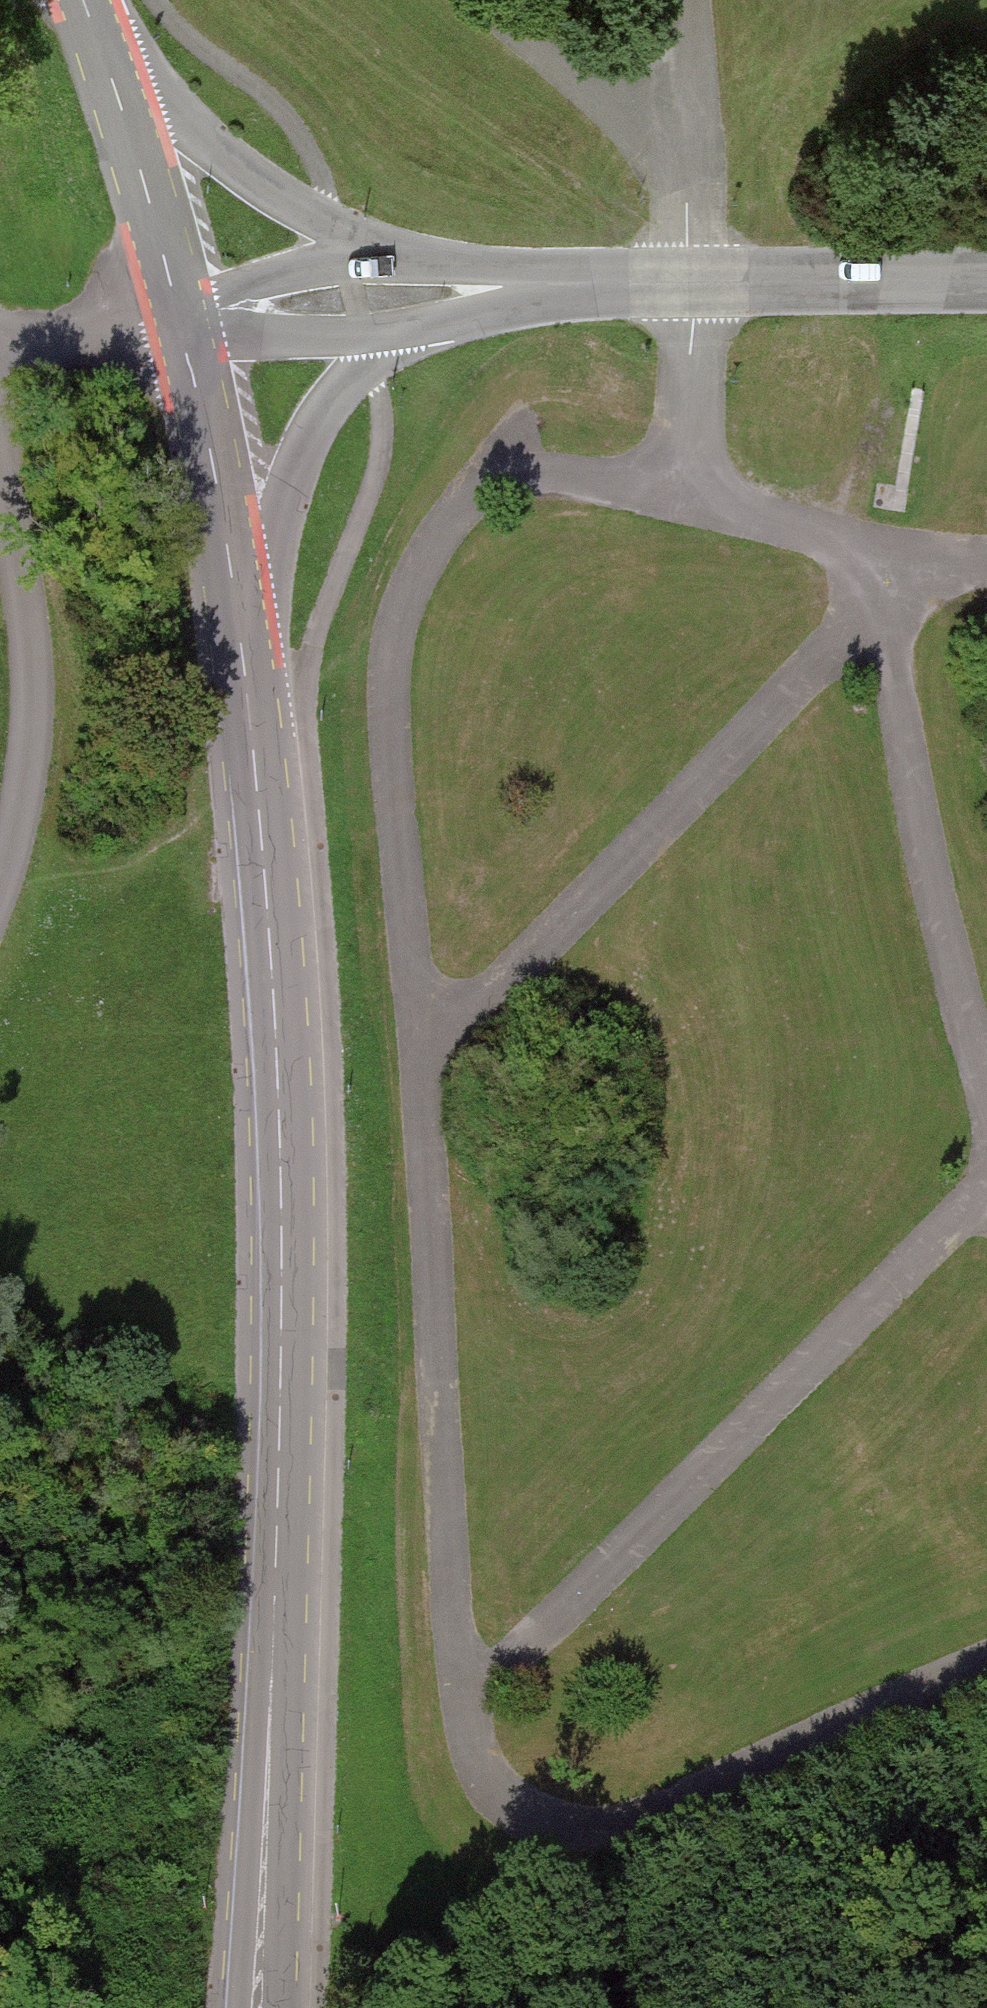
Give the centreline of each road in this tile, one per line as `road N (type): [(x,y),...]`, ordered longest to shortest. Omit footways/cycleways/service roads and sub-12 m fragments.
road 1 (track): [(692,281),(682,491),(566,481),(481,491),(437,530),(391,630),(383,702),(475,1752),(498,1790),(555,1824),(627,1825),(986,1680)]
road 2 (unclassified): [(259,2007),(281,1708),(282,1185),(262,850),(237,638)]
road 3 (track): [(418,1080),(815,665),(877,553),(926,865),(986,1078)]
road 4 (track): [(470,1703),(986,1183)]
road 5 (unclassified): [(237,638),(308,423),(370,360),(553,285)]
road 6 (unclassified): [(553,285),(336,229),(118,97)]
road 7 (track): [(0,881),(35,762),(33,581),(0,434)]
road 8 (unclassified): [(553,285),(986,278)]
road 9 (unclassified): [(178,321),(553,285)]
road 10 (track): [(692,281),(613,96),(492,0)]
road 11 (unclassified): [(237,638),(178,321)]
road 12 (track): [(682,491),(877,553),(986,558)]
road 13 (track): [(687,0),(692,281)]
road 14 (unclassified): [(178,321),(118,97)]
road 15 (track): [(0,336),(178,321)]

